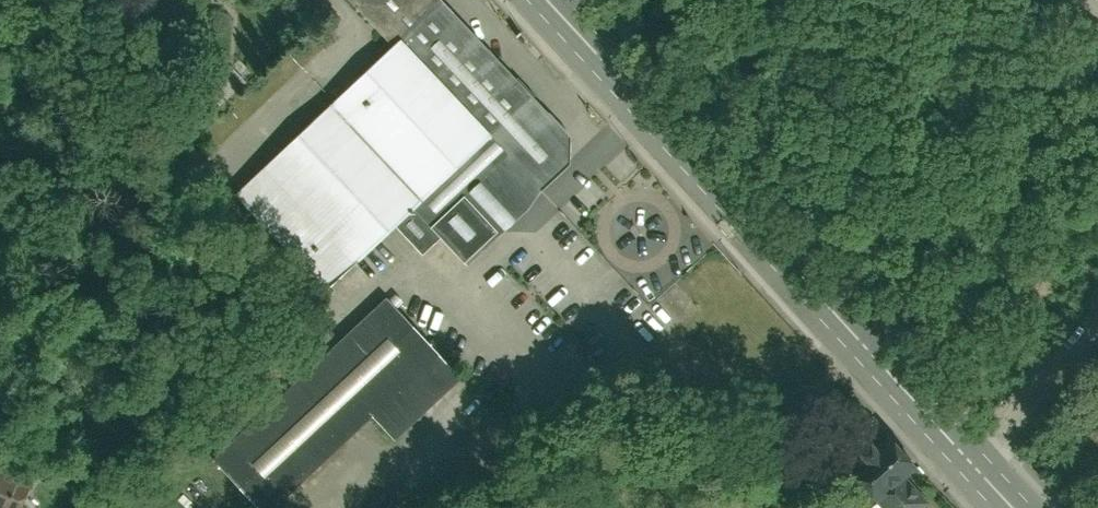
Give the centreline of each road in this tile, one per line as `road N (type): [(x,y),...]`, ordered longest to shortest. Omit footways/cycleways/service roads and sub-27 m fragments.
road 1 (tertiary): [(545,0),(962,461)]
road 2 (residential): [(962,461),(1097,306)]

